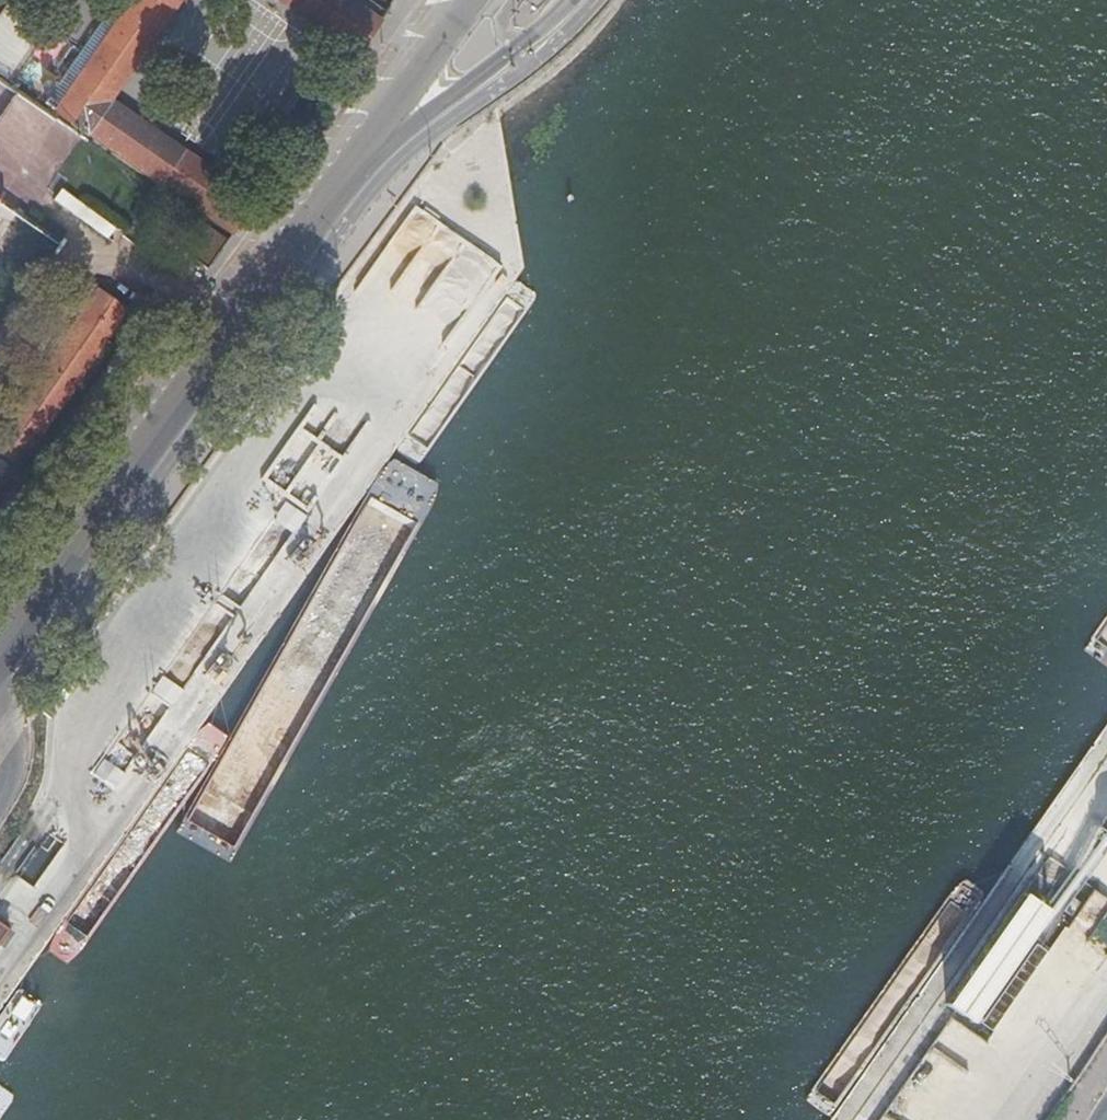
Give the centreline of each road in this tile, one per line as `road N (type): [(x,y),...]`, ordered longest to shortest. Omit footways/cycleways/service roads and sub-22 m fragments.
road 1 (primary): [(0,659),(355,163)]
road 2 (primary): [(355,163),(570,0)]
road 3 (tertiary): [(355,163),(478,0)]

